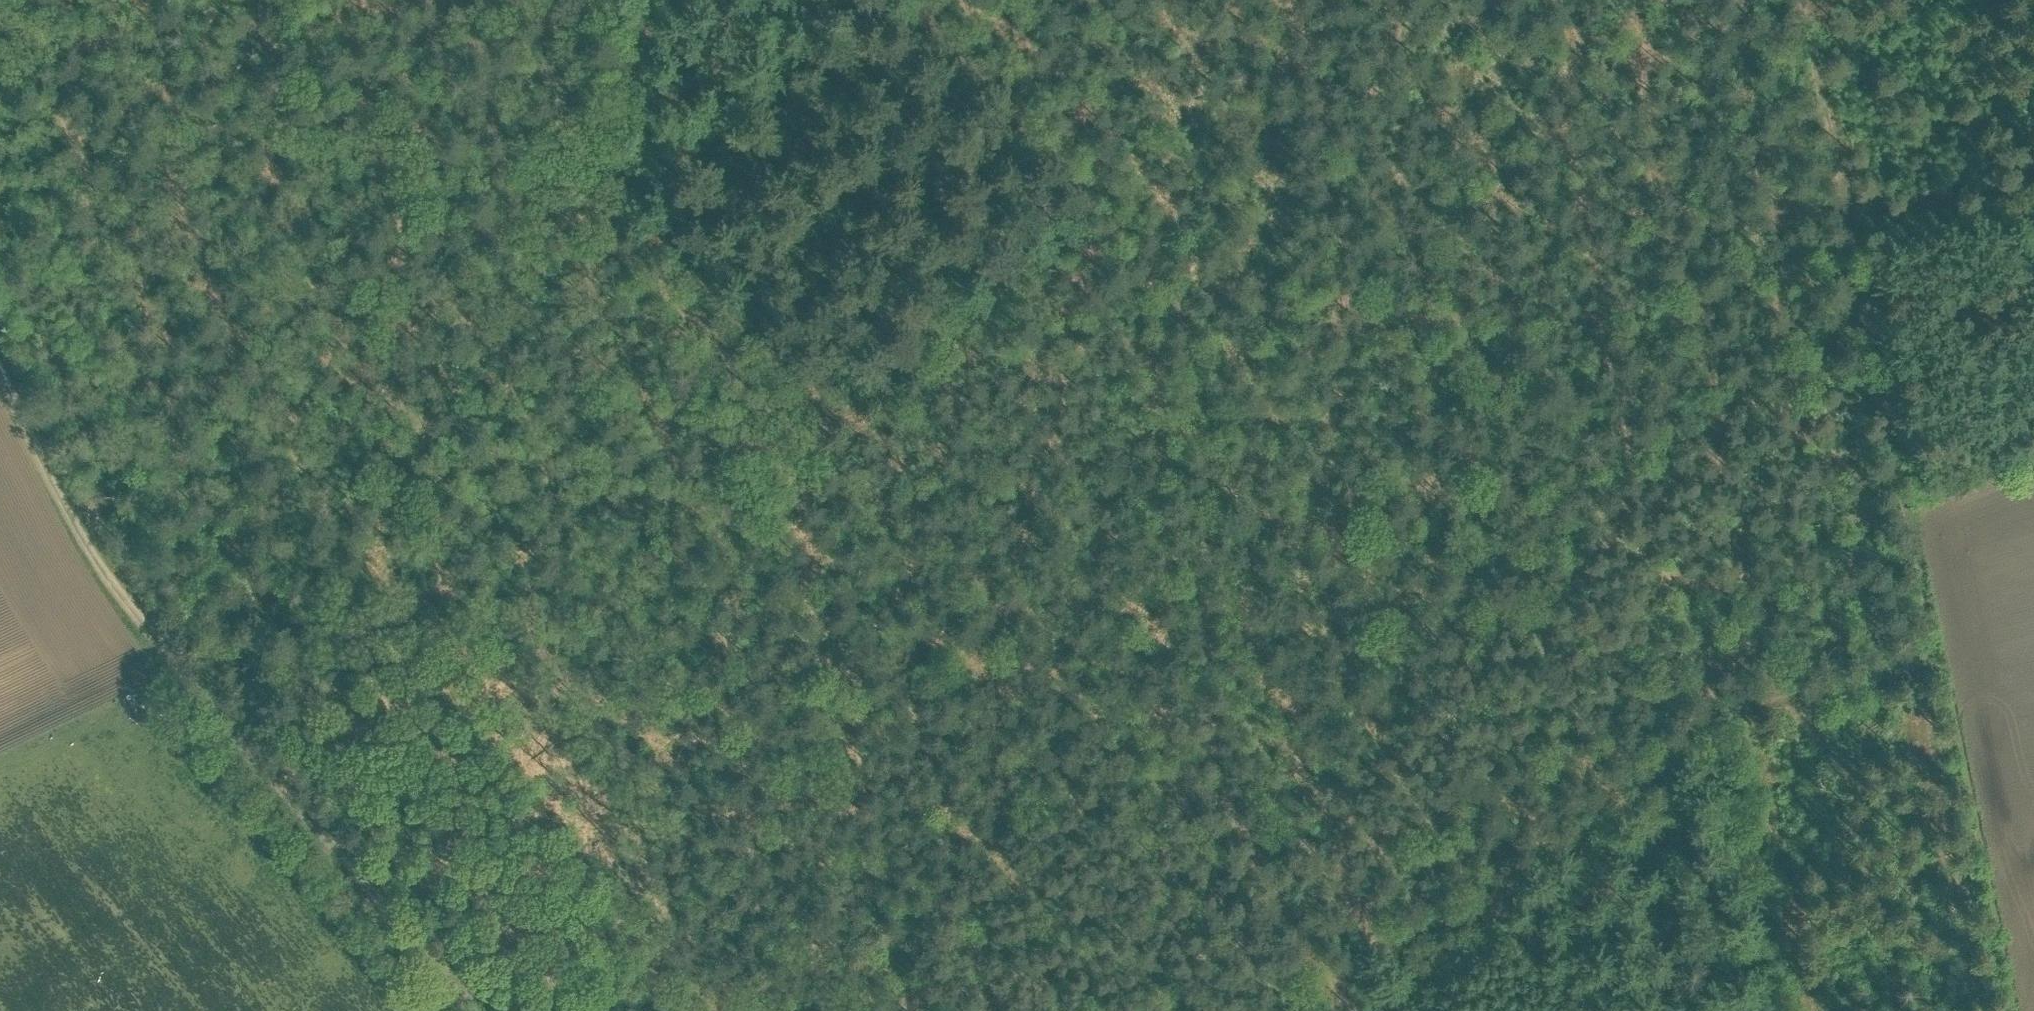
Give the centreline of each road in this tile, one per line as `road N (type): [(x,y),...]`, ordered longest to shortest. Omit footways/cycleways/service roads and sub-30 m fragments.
road 1 (track): [(0,366),(99,562),(216,717)]
road 2 (track): [(216,717),(482,1010)]

